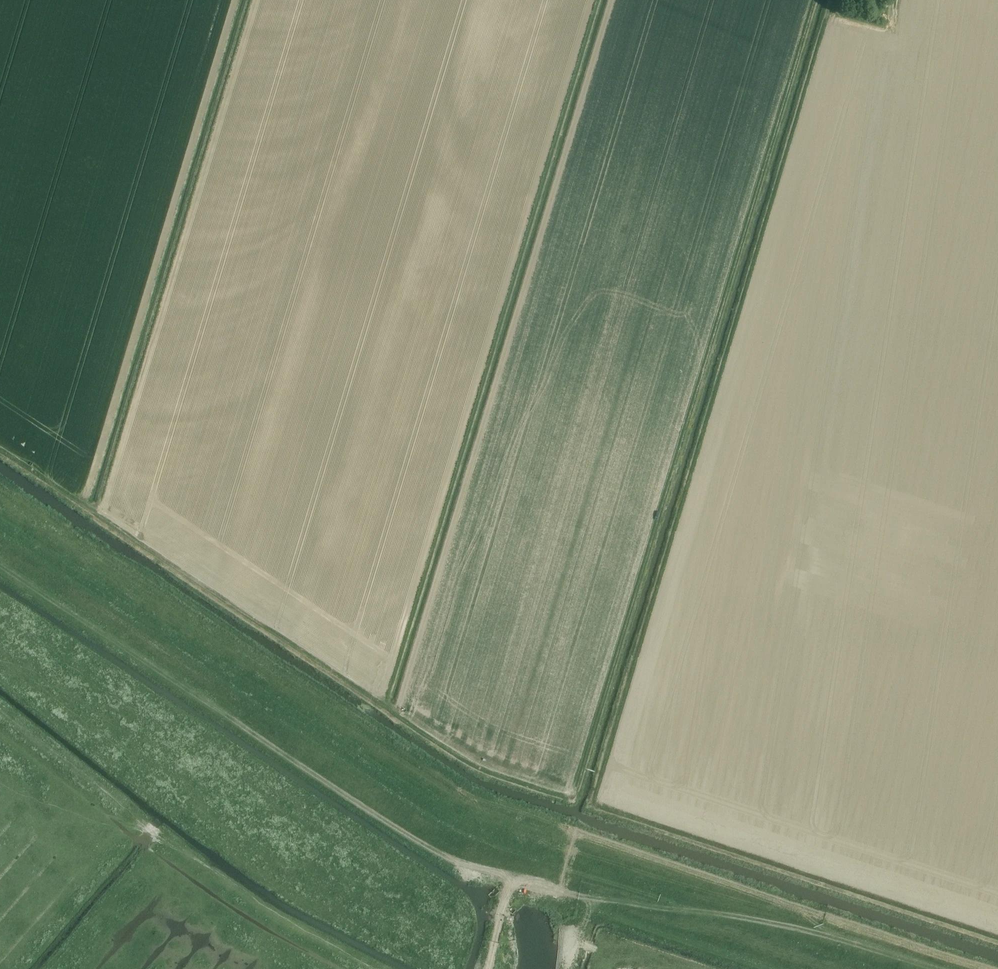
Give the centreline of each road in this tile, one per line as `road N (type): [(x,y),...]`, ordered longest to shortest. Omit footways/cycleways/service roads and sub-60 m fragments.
road 1 (track): [(926,968),(805,930),(555,890),(463,864),(0,565)]

